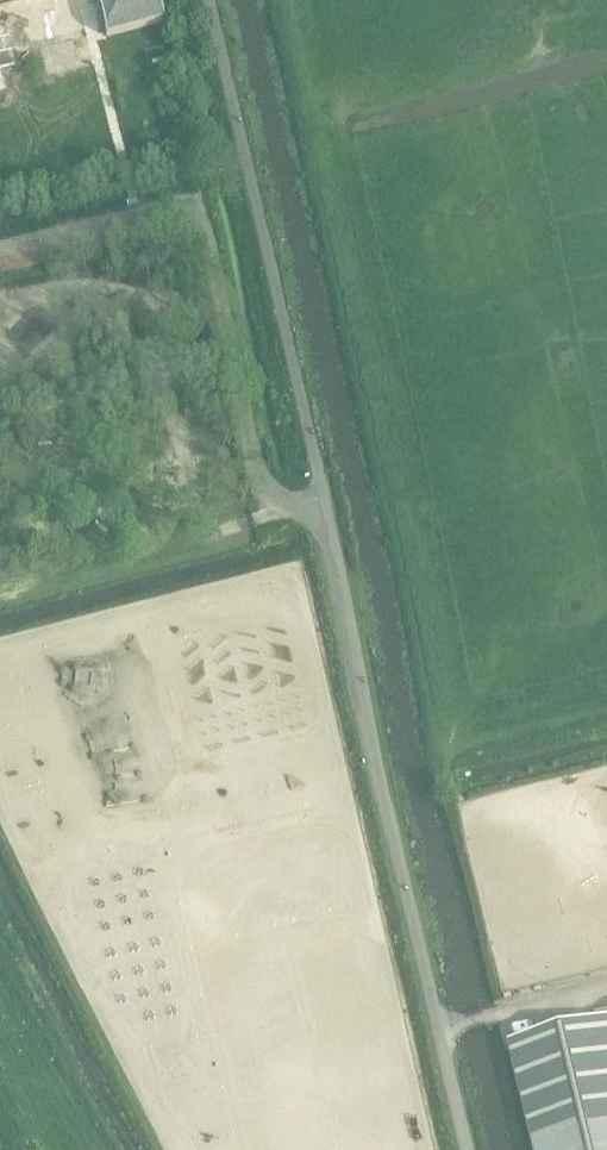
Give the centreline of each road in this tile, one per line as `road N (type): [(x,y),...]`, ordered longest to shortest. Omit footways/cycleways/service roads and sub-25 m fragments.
road 1 (unclassified): [(466,1149),(208,0)]

